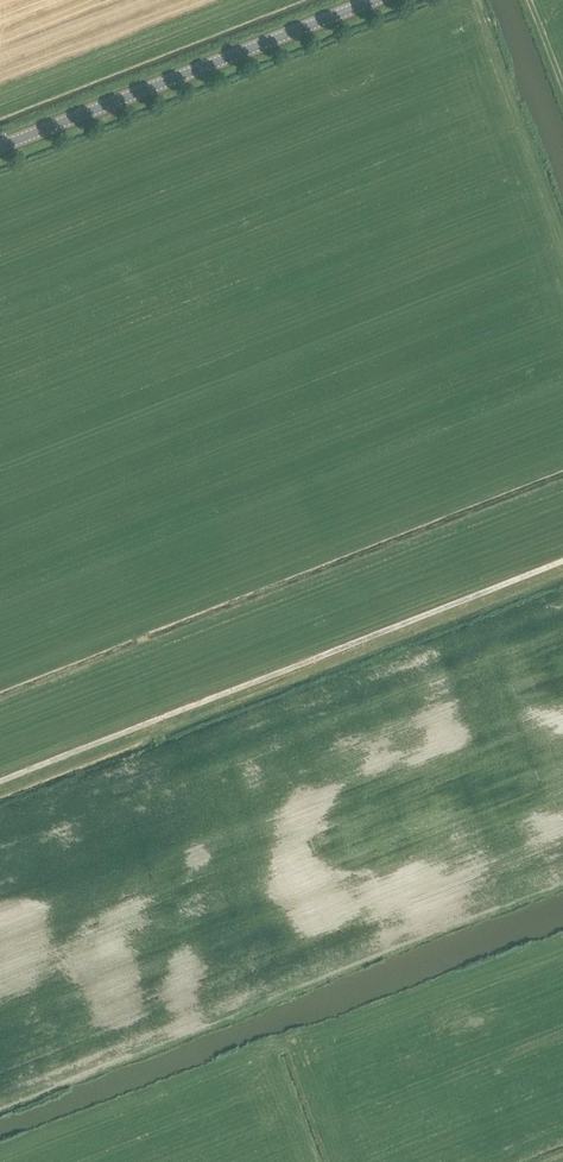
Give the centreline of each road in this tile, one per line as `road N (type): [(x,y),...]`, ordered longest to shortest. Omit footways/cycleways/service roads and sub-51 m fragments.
road 1 (track): [(562,562),(0,783)]
road 2 (tertiary): [(0,146),(373,0)]

